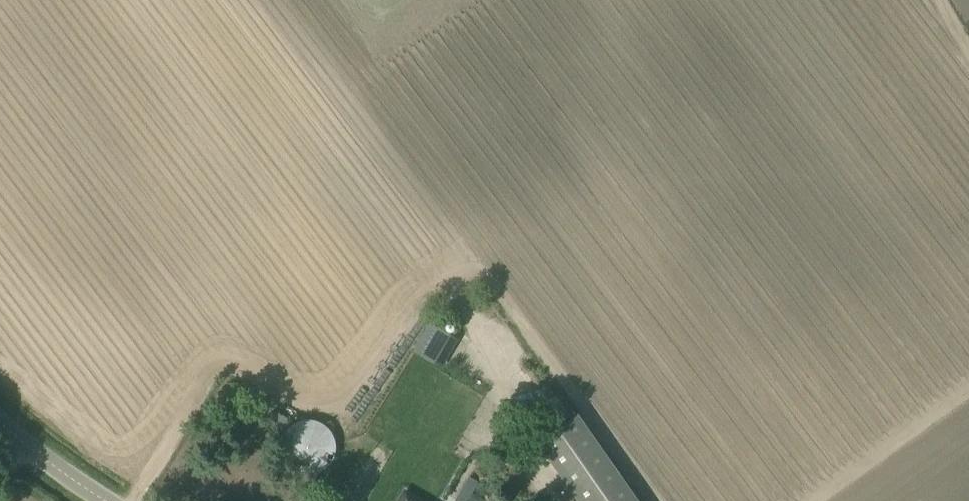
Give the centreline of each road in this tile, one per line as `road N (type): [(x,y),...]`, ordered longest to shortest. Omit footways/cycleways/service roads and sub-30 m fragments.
road 1 (unclassified): [(125,500),(0,409)]

